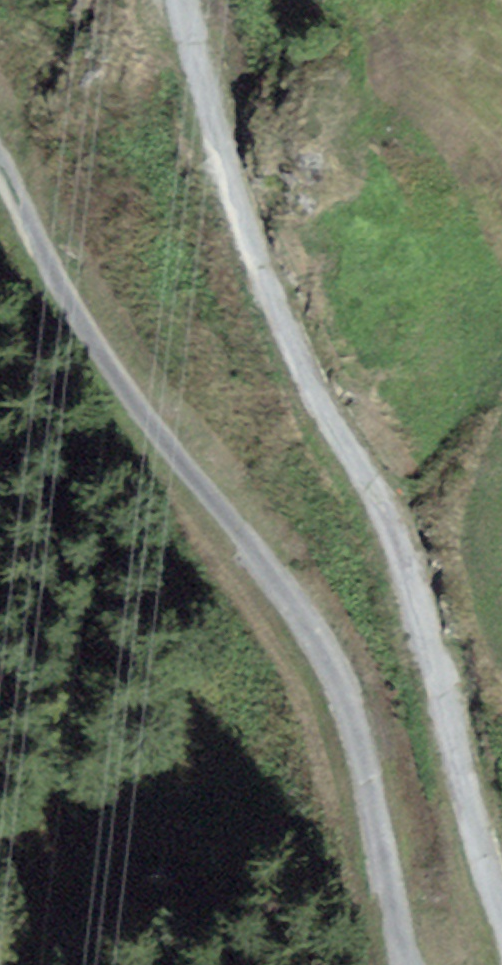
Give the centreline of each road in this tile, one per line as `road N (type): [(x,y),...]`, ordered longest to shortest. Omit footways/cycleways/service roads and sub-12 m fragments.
road 1 (unclassified): [(192,0),(222,172),(338,443),(415,592),(501,909)]
road 2 (unclassified): [(413,964),(353,721),(249,557),(125,413),(0,187)]

